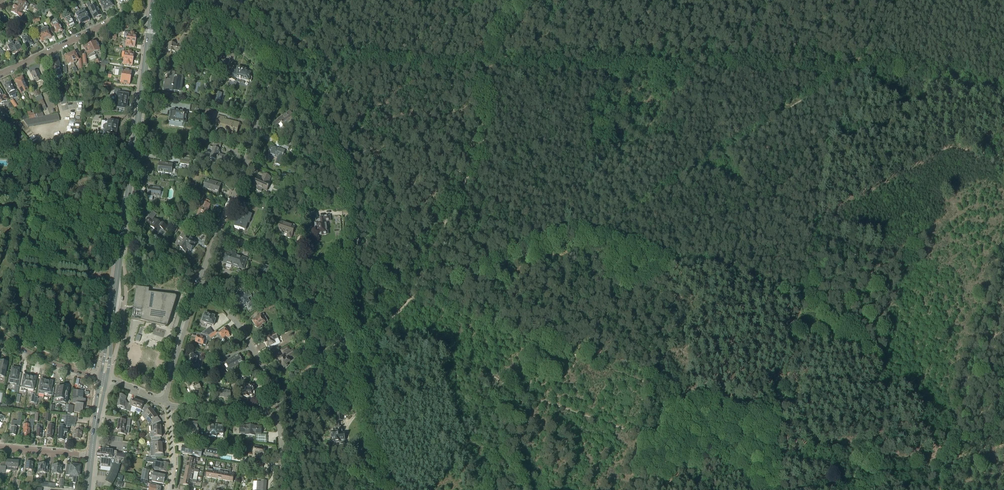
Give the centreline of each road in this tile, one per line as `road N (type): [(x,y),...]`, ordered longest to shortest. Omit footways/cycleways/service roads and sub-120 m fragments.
road 1 (track): [(412,297),(556,234),(596,234),(811,303),(954,426)]
road 2 (track): [(1003,92),(882,65),(482,59)]
road 3 (residential): [(218,235),(259,125),(269,64),(222,29),(154,3)]
road 4 (track): [(373,329),(412,297),(476,155),(482,59)]
road 5 (track): [(387,489),(344,339),(348,213)]
road 6 (primary): [(123,232),(152,18)]
road 7 (track): [(482,59),(269,64)]
road 8 (track): [(91,270),(91,239),(108,195),(90,179),(63,204),(80,253)]
road 9 (residential): [(0,74),(119,18),(152,18)]
road 10 (track): [(108,195),(114,179),(108,163),(63,170),(43,248)]
road 11 (track): [(94,278),(20,271),(16,264),(93,274)]
road 12 (primary): [(104,378),(123,232)]
road 13 (track): [(52,281),(35,333),(49,342),(63,328),(68,295),(80,280)]
road 14 (residential): [(200,282),(249,342),(277,401)]
road 15 (residential): [(343,275),(218,235)]
road 16 (track): [(63,170),(44,160),(29,181),(28,235),(43,255)]
road 17 (residential): [(200,282),(164,403)]

